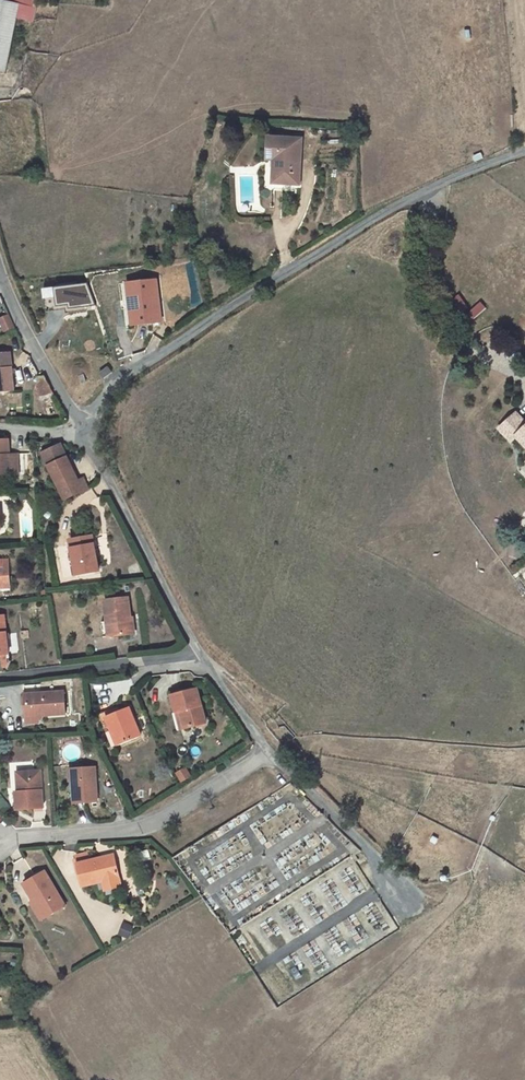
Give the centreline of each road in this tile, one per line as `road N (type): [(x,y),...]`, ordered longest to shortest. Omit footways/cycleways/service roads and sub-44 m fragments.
road 1 (unclassified): [(524,154),(450,179),(289,269),(116,387),(79,426)]
road 2 (residential): [(272,753),(149,830),(0,840)]
road 3 (unclassified): [(79,426),(205,657)]
road 4 (residential): [(0,678),(205,657)]
road 5 (unclassified): [(272,753),(418,898)]
road 6 (unclassified): [(0,273),(79,426)]

